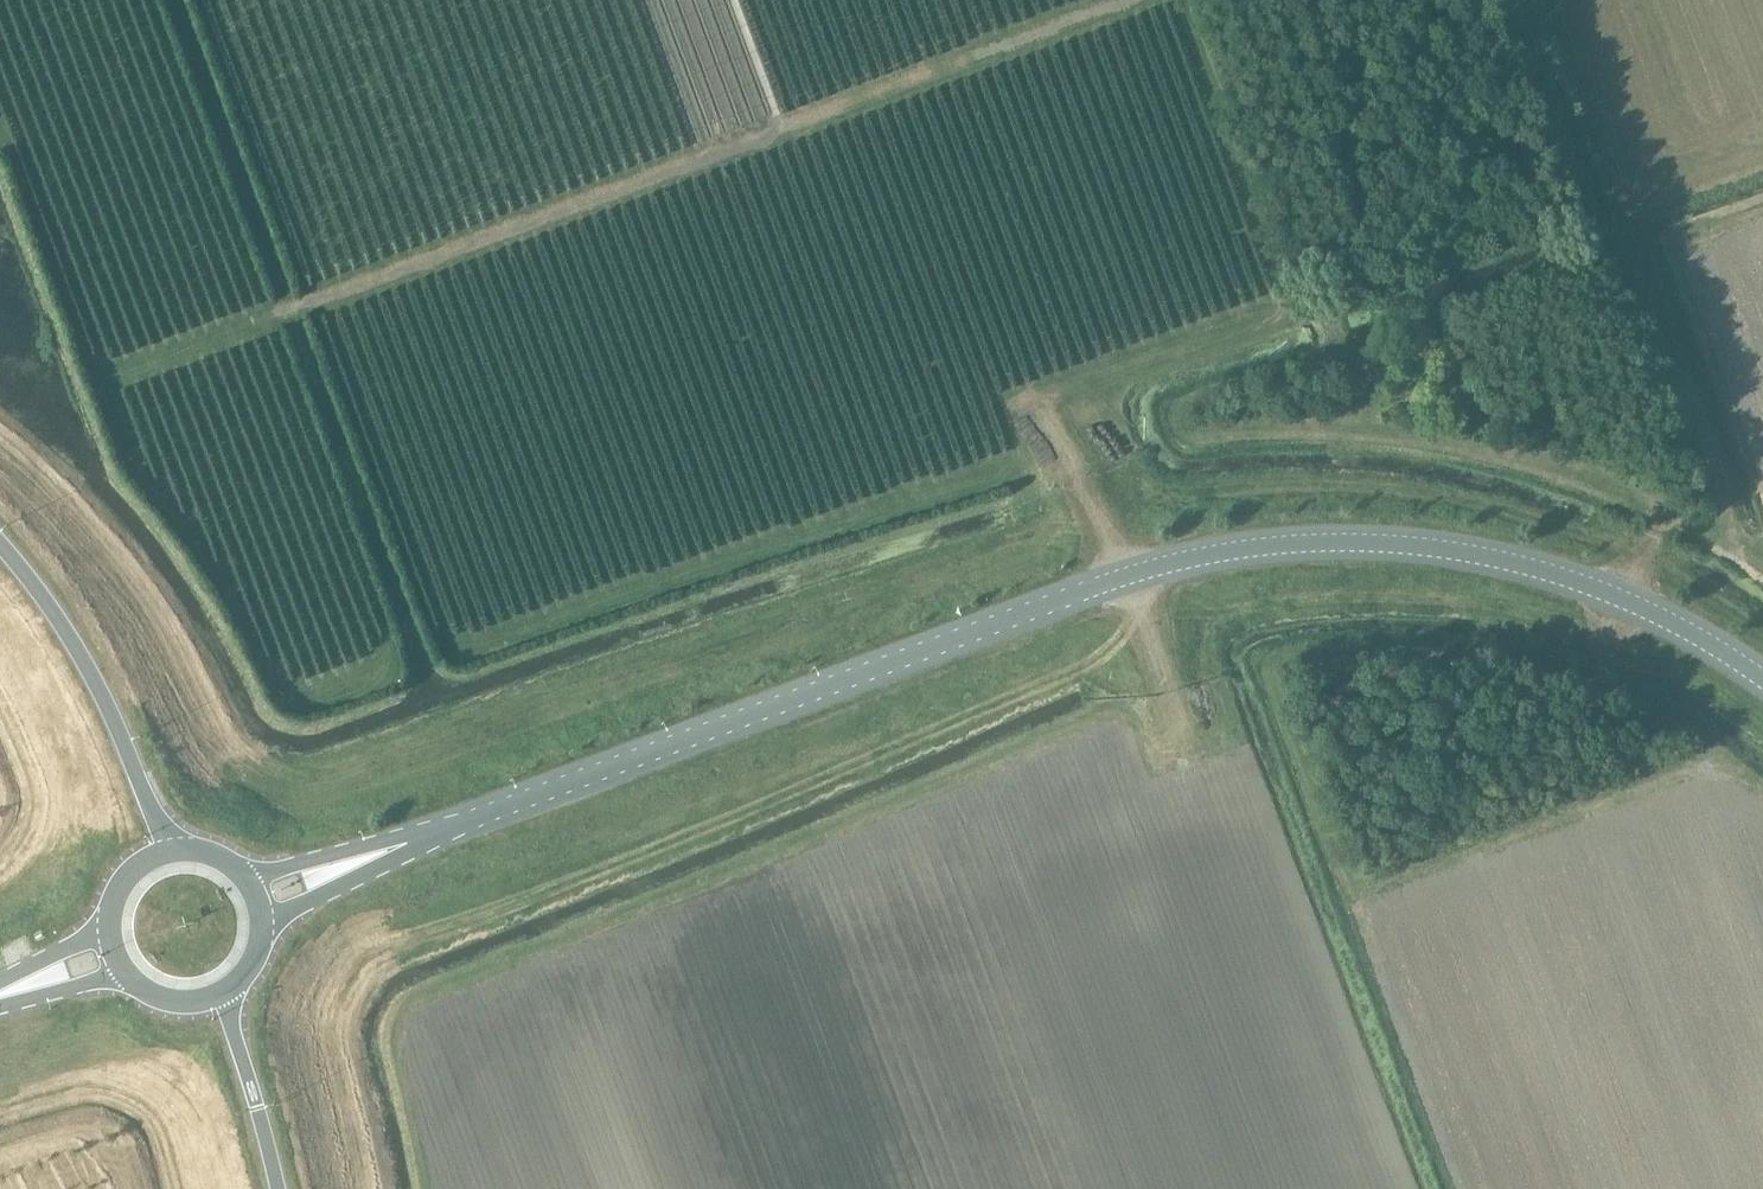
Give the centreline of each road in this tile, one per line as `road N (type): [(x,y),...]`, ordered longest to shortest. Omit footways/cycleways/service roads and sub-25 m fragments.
road 1 (tertiary): [(1762,682),(1600,594),(1478,557),(1357,544),(1220,554),(1080,593),(257,900)]
road 2 (track): [(1033,415),(1114,548),(1187,757)]
road 3 (trunk): [(176,850),(80,653),(0,541)]
road 4 (trunk): [(277,1188),(223,992)]
road 5 (tertiary): [(176,850),(154,856),(119,887),(111,908),(113,954)]
road 6 (tertiary): [(113,954),(125,974),(164,1000),(187,1003),(223,992)]
road 7 (trunk): [(113,954),(0,995)]

